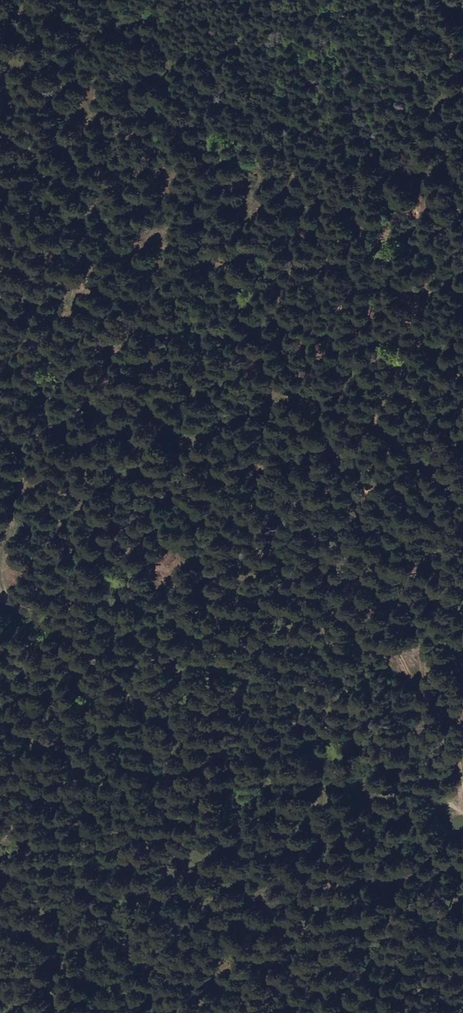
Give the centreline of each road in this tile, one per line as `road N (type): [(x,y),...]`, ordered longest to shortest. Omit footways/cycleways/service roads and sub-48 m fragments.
road 1 (track): [(462,808),(206,678),(87,653),(0,605)]

